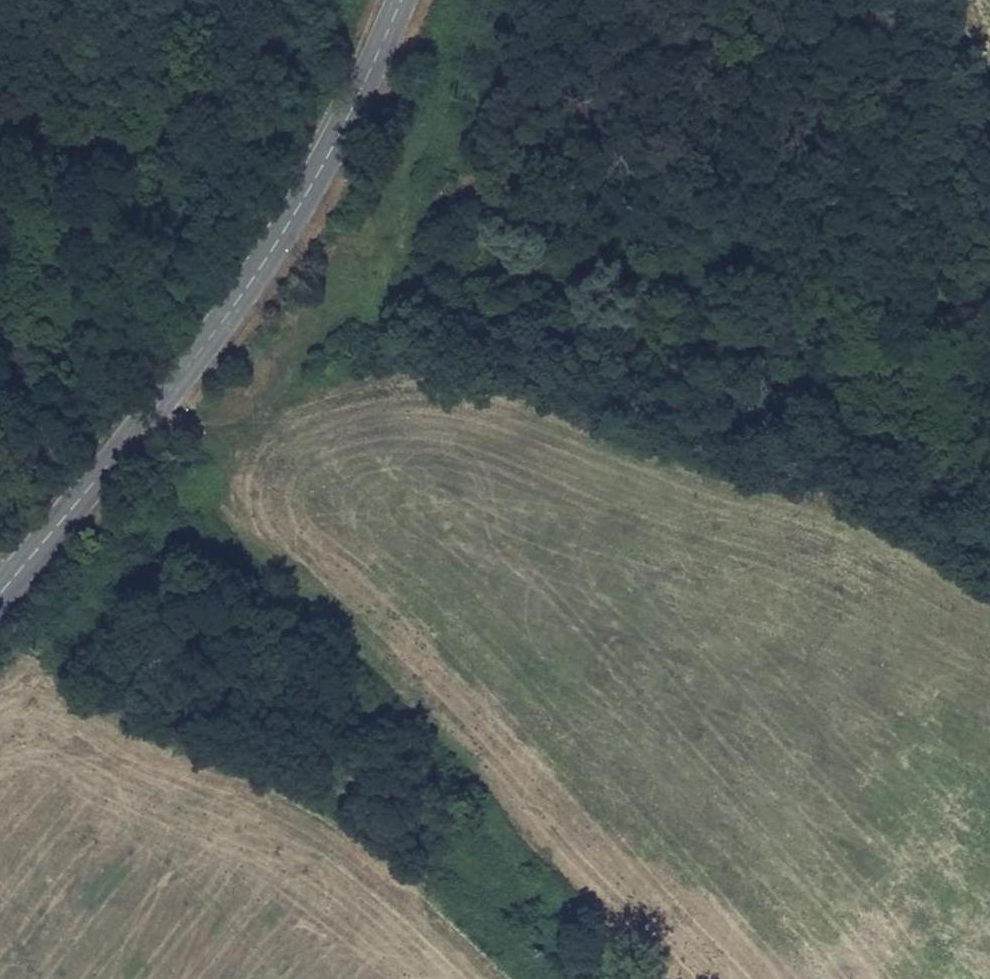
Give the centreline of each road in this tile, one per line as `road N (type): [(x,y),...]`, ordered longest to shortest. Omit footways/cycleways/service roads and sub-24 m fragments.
road 1 (tertiary): [(398,0),(344,125),(277,240),(203,344),(0,593)]

